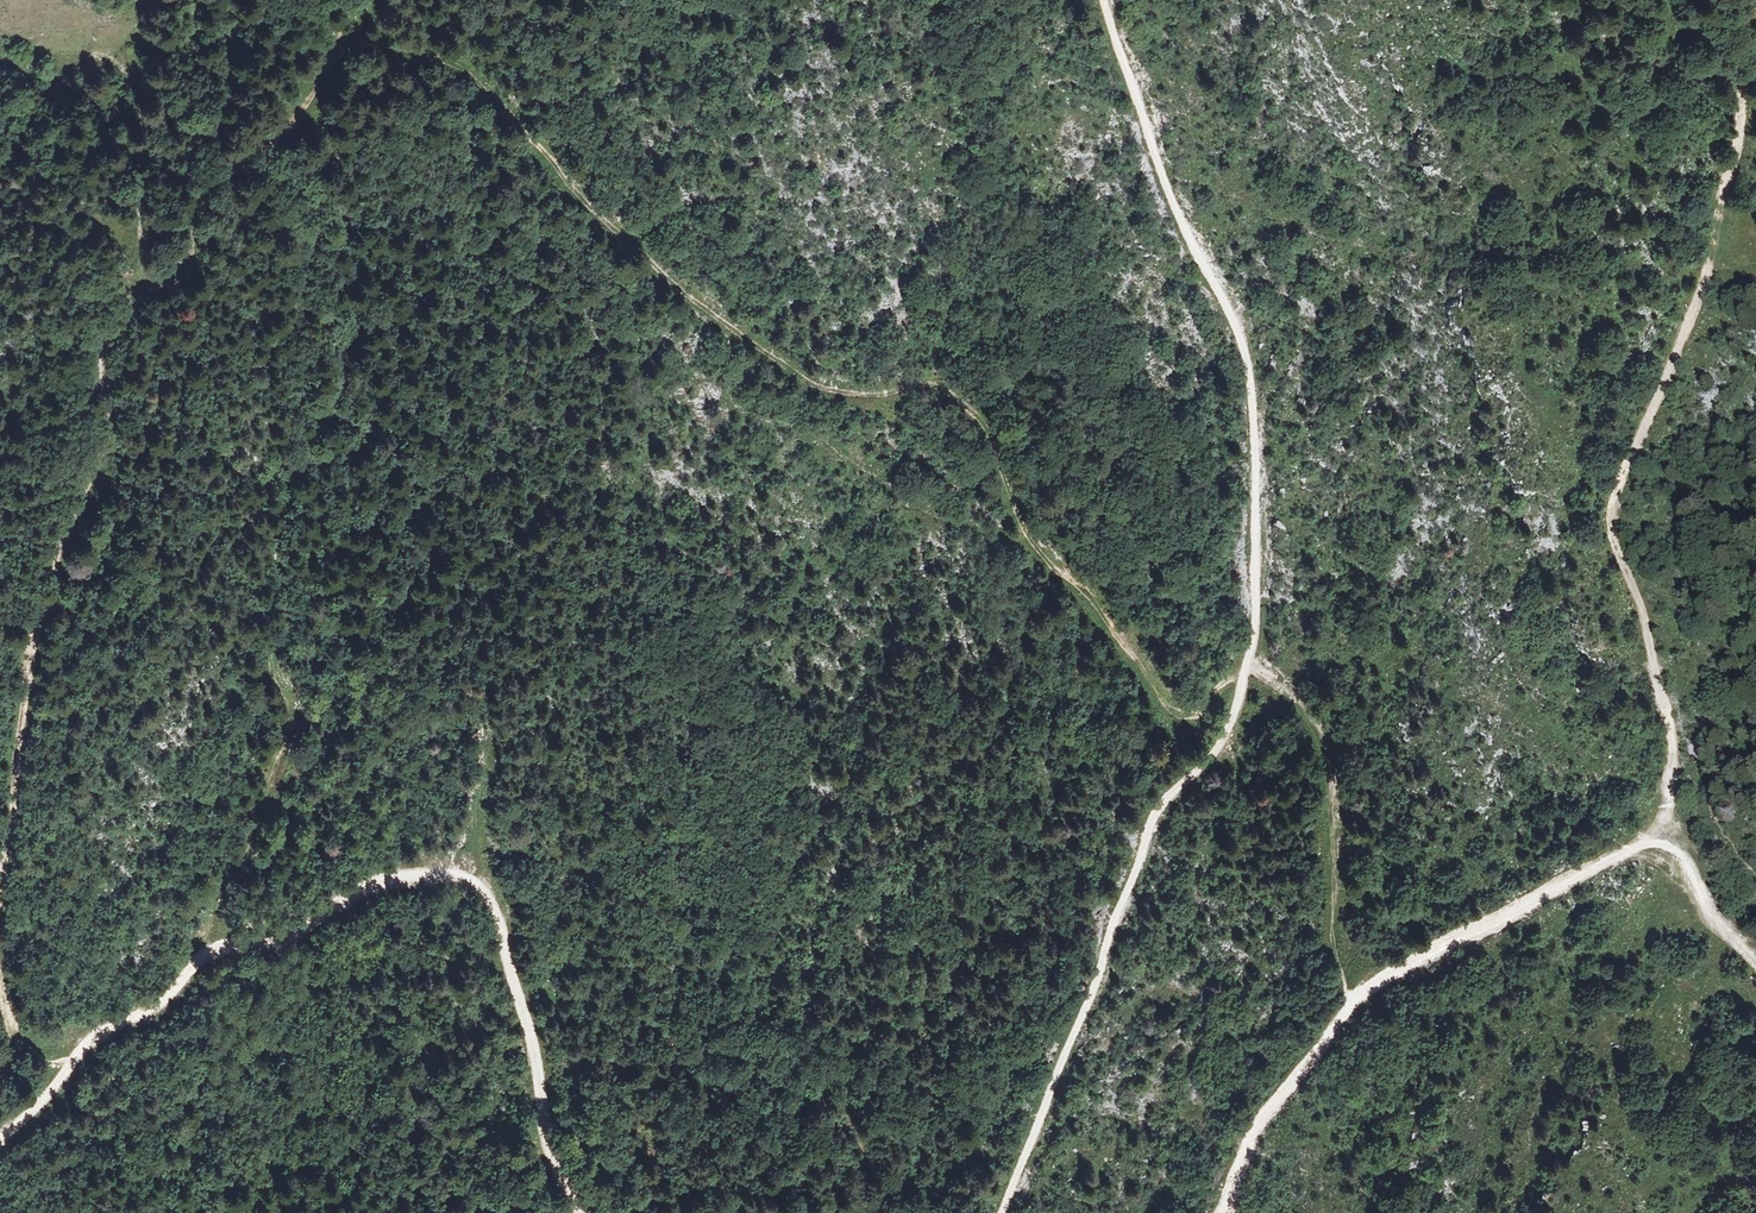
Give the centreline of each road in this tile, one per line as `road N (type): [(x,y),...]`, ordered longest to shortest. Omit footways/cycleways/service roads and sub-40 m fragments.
road 1 (track): [(341,51),(387,41),(421,46),(453,64),(648,264),(799,375),(857,395),(936,384),(961,404),(986,424),(1032,540),(1093,598),(1167,705),(1177,712),(1199,706),(1245,667)]
road 2 (track): [(0,1142),(82,1043),(164,1001),(203,952),(275,940),(369,881),(455,868),(490,885),(504,913),(547,1152),(577,1212)]
road 3 (track): [(1755,57),(1741,86),(1738,144),(1707,268),(1610,504),(1612,543),(1673,741),(1663,836)]
road 4 (track): [(1245,667),(1257,599),(1247,356),(1177,211),(1105,0)]
road 5 (track): [(154,289),(104,363),(111,456),(67,541),(37,645),(0,881)]
road 6 (track): [(1002,1212),(1099,979),(1154,818),(1222,742),(1245,667)]
road 7 (track): [(1663,836),(1414,960),(1352,1000)]
road 8 (track): [(341,51),(306,108),(196,209),(189,277),(154,289)]
road 9 (track): [(1352,1000),(1259,1119),(1217,1212)]
road 10 (track): [(1663,836),(1709,914),(1755,966)]

